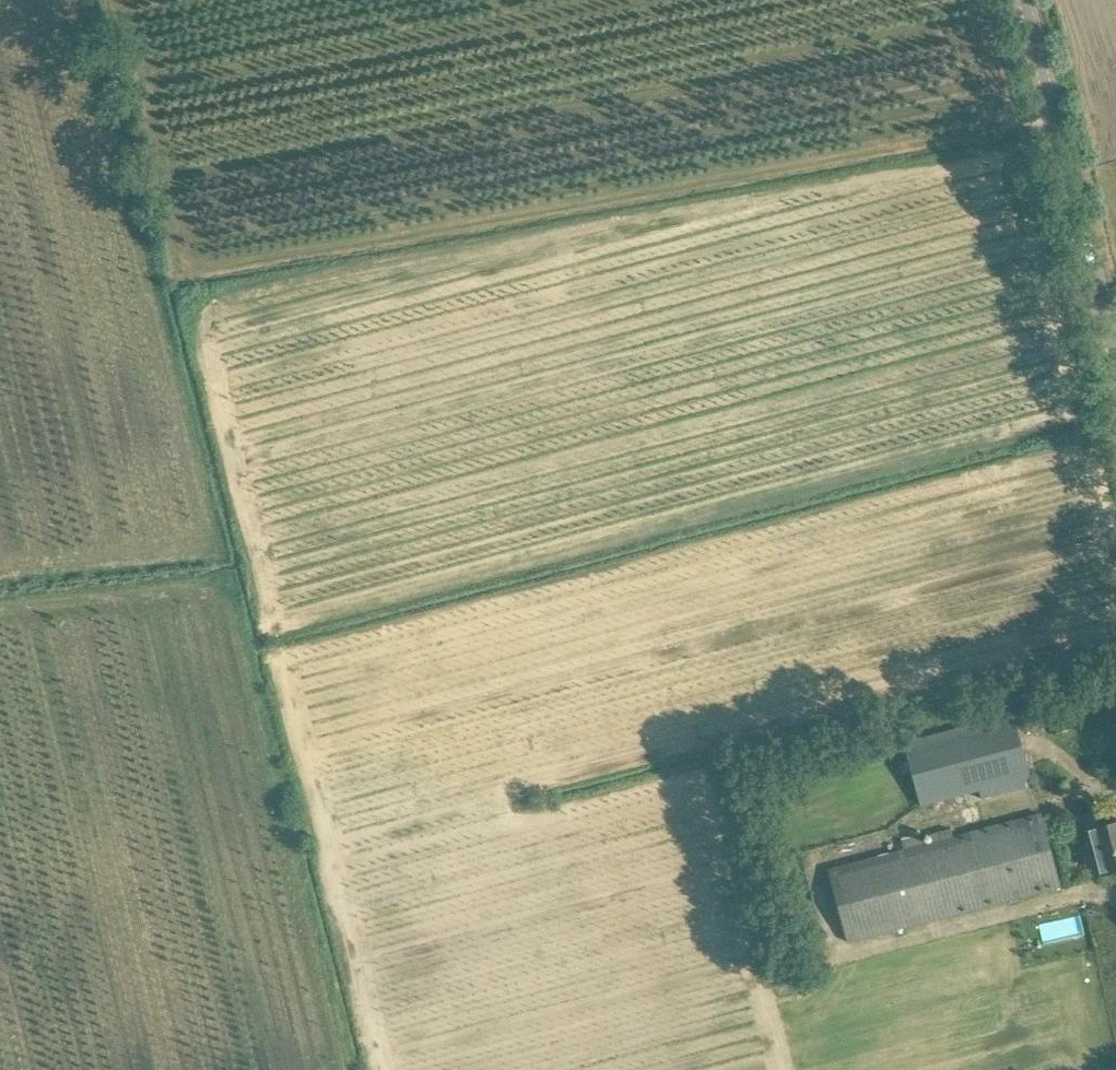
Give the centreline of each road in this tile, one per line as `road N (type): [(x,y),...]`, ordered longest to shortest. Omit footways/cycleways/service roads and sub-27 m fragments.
road 1 (unclassified): [(1026,0),(1115,358)]

